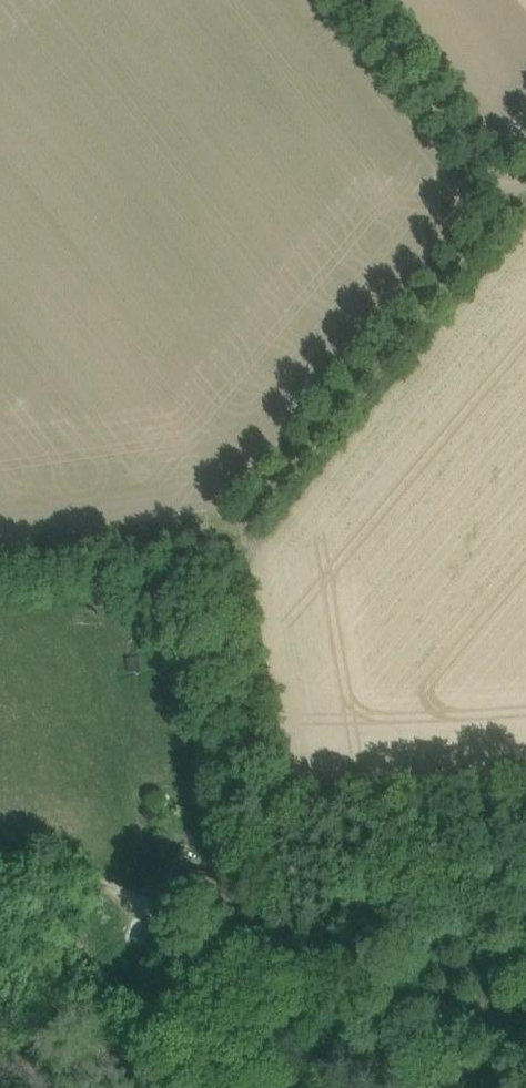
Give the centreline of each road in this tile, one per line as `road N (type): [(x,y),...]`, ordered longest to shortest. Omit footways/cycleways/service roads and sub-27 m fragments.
road 1 (track): [(232,537),(525,194)]
road 2 (track): [(294,970),(182,937),(116,889),(0,844)]
road 3 (track): [(520,204),(360,0)]
road 4 (track): [(294,970),(525,1084)]
road 5 (track): [(525,918),(380,942),(294,970)]

